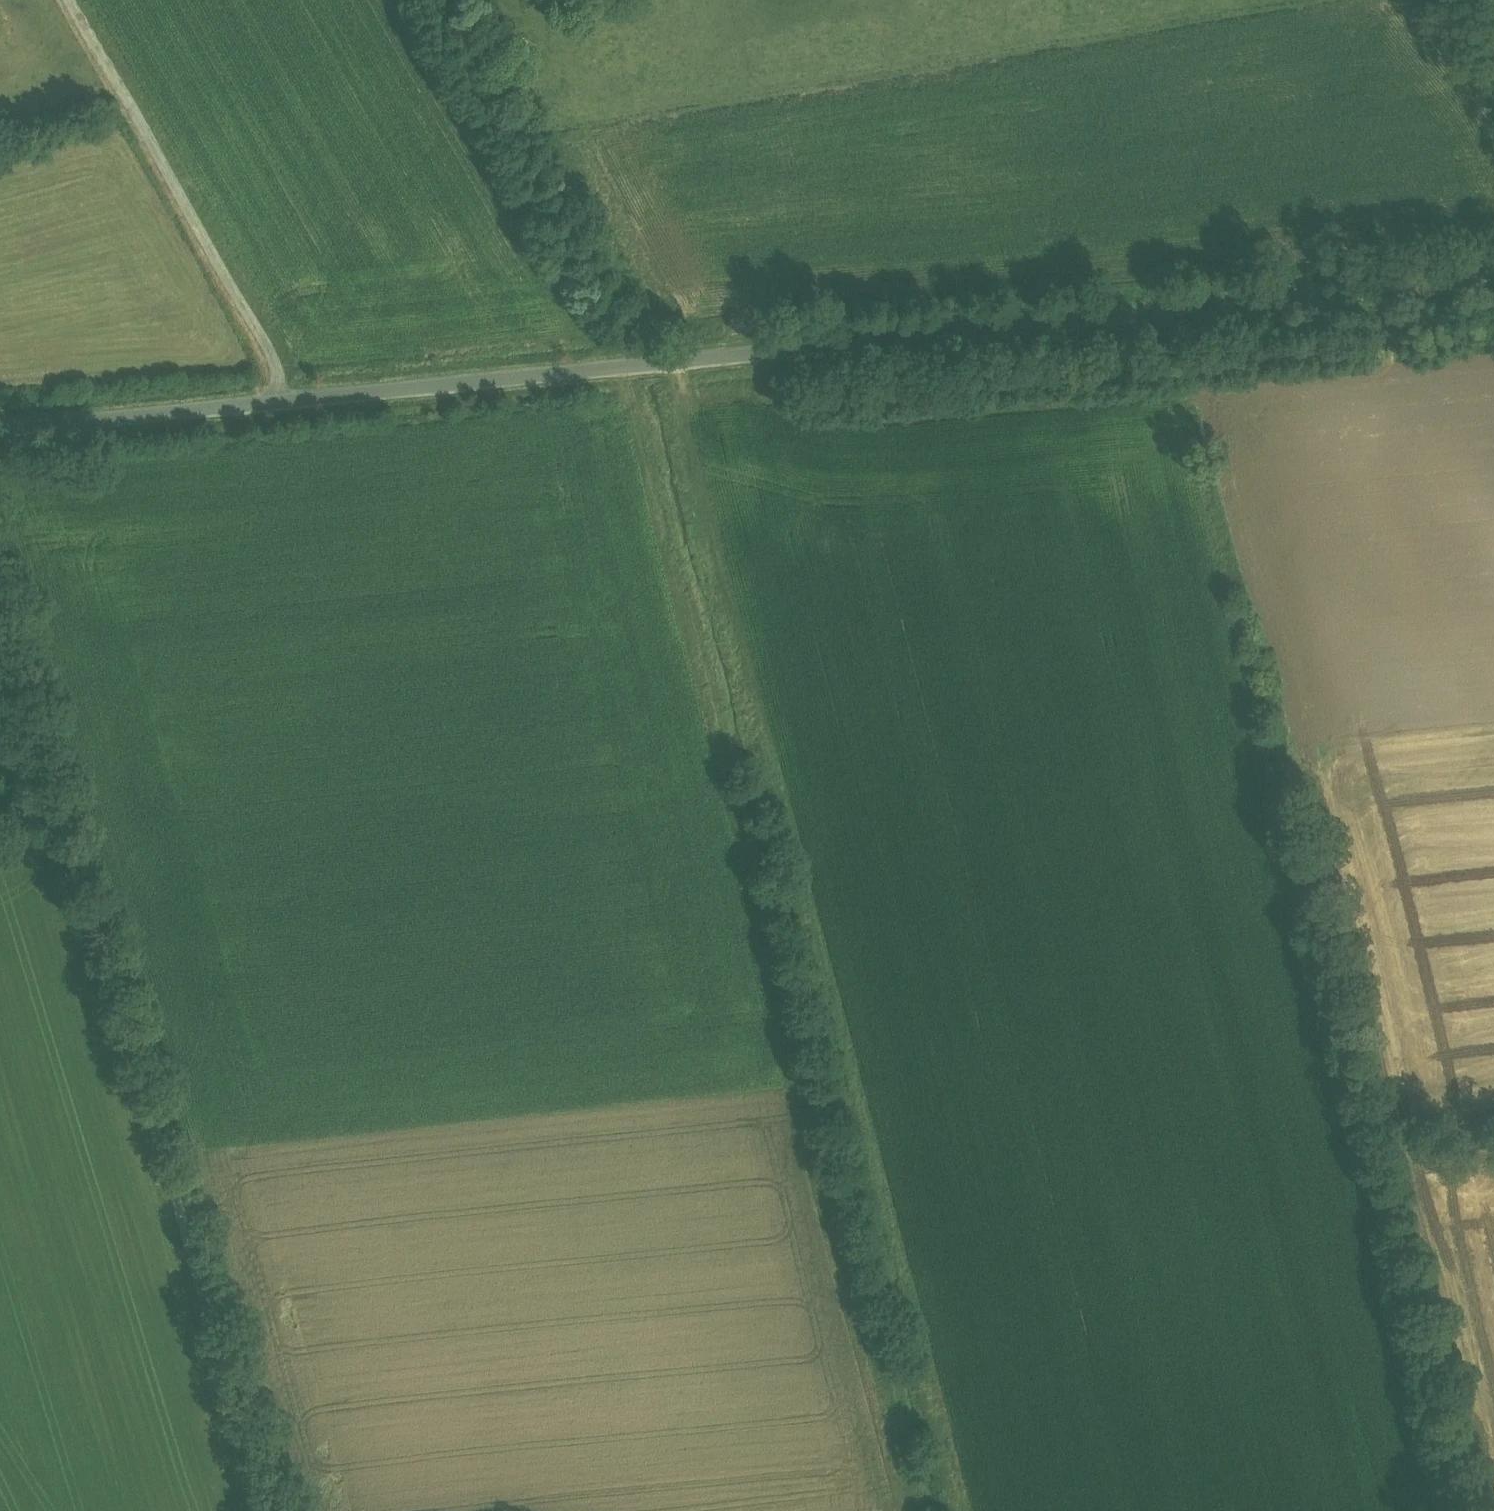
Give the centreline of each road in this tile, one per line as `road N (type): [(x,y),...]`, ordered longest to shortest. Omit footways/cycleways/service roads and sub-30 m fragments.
road 1 (tertiary): [(1493,277),(0,428)]
road 2 (residential): [(279,1510),(0,594)]
road 3 (track): [(286,399),(74,0)]

